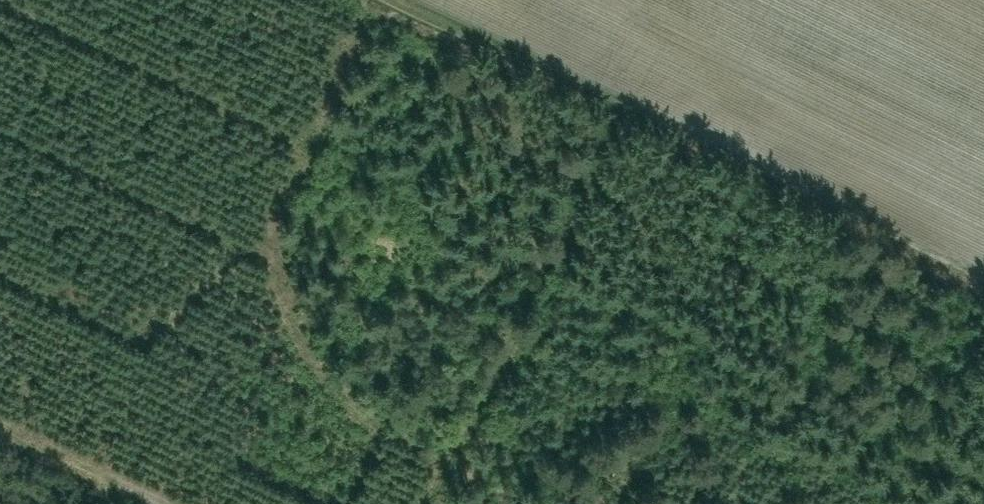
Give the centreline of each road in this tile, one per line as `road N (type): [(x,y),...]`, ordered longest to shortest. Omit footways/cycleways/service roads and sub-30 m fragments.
road 1 (track): [(373,0),(983,293)]
road 2 (track): [(602,110),(437,503)]

